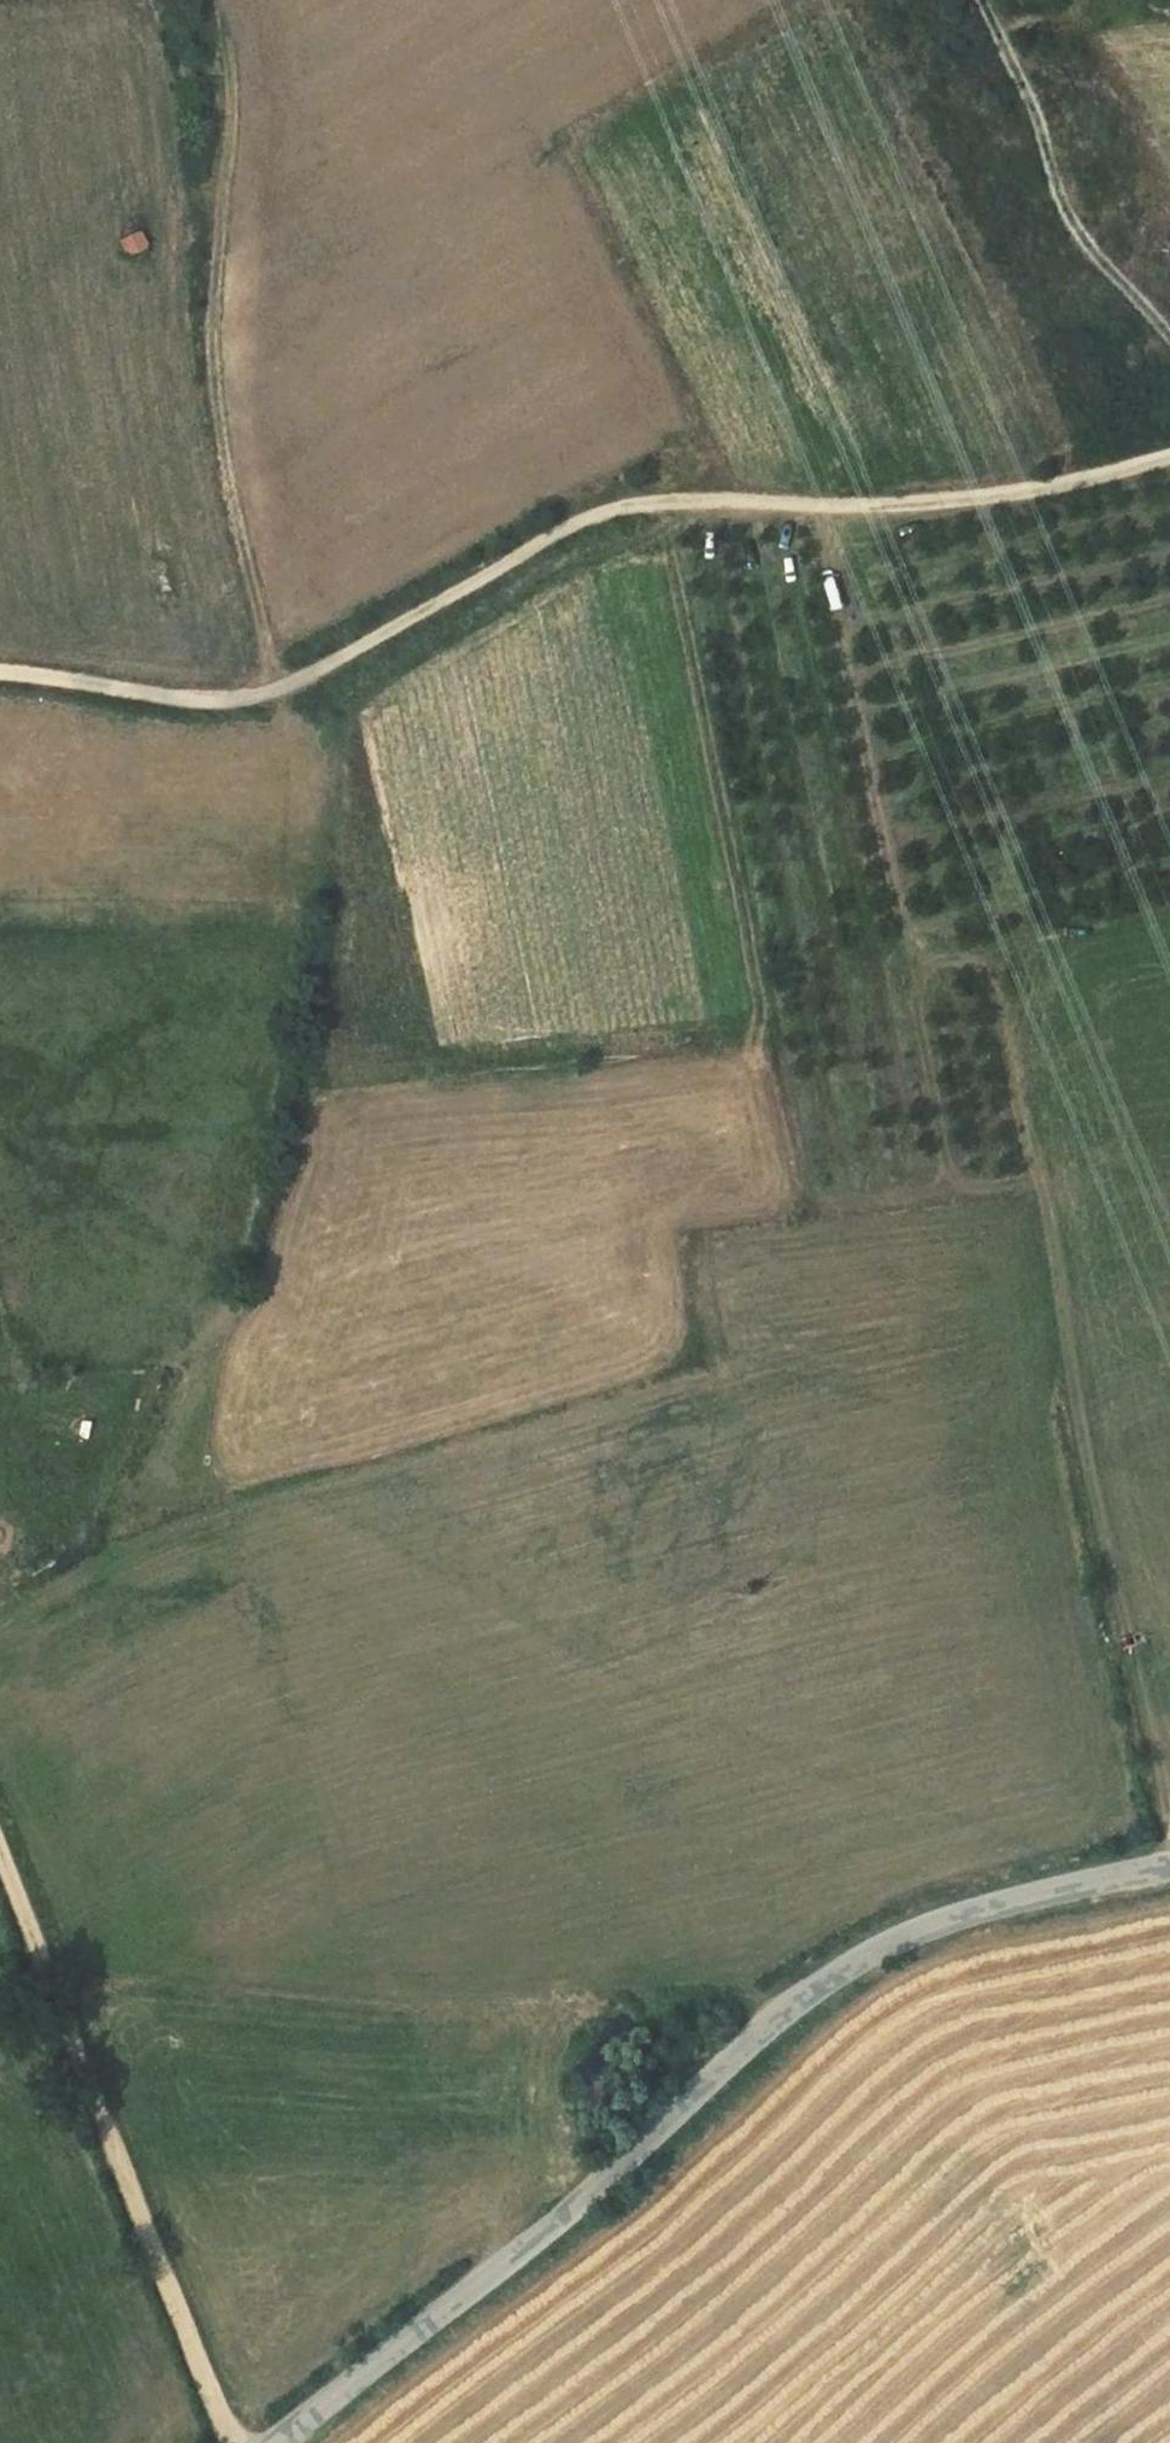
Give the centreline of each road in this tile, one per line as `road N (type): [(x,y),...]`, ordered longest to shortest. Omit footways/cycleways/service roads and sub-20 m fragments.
road 1 (track): [(1169,455),(985,496),(686,503),(559,527),(273,697),(196,710),(0,680)]
road 2 (unclassified): [(276,2442),(573,2210),(793,2002),(870,1947),(939,1917),(1169,1865)]

